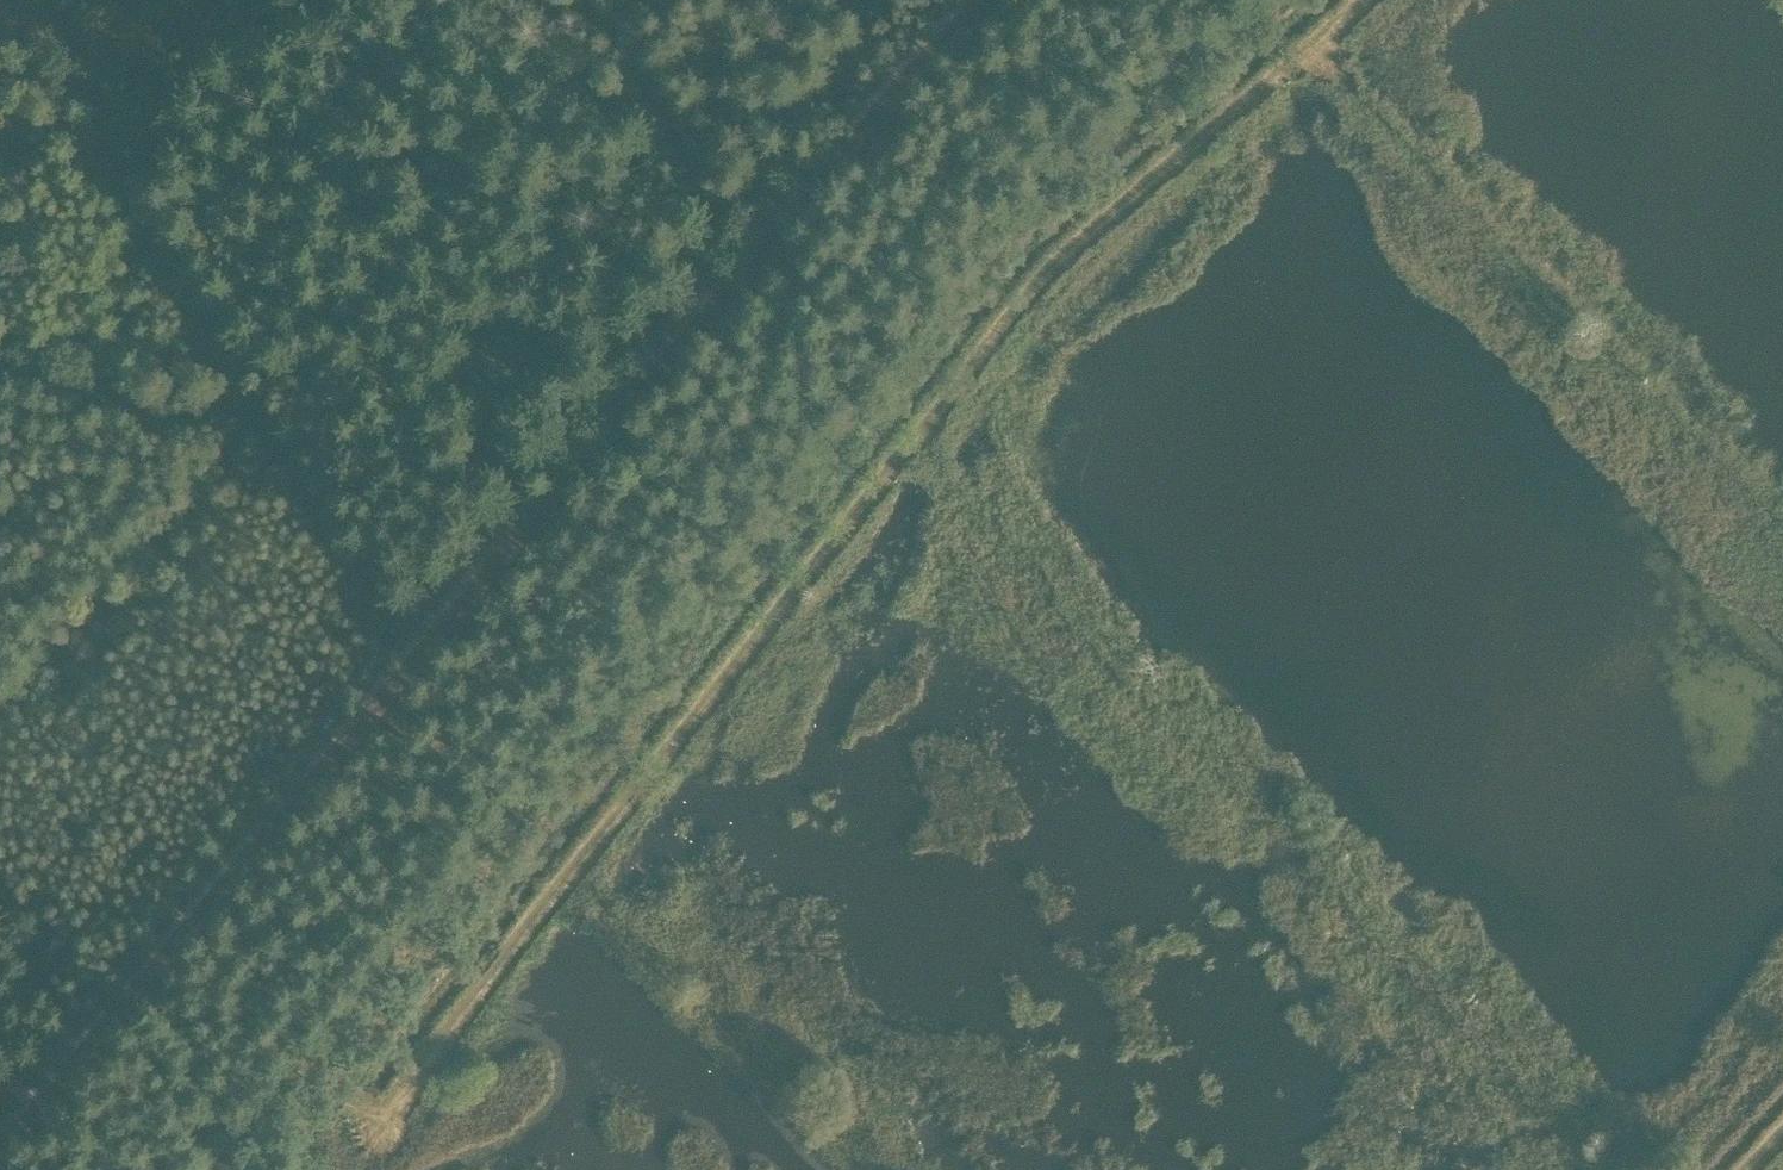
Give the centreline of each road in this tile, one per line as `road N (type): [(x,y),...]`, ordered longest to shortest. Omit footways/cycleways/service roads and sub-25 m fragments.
road 1 (track): [(752,263),(0,1157)]
road 2 (track): [(989,0),(934,49),(752,263)]

